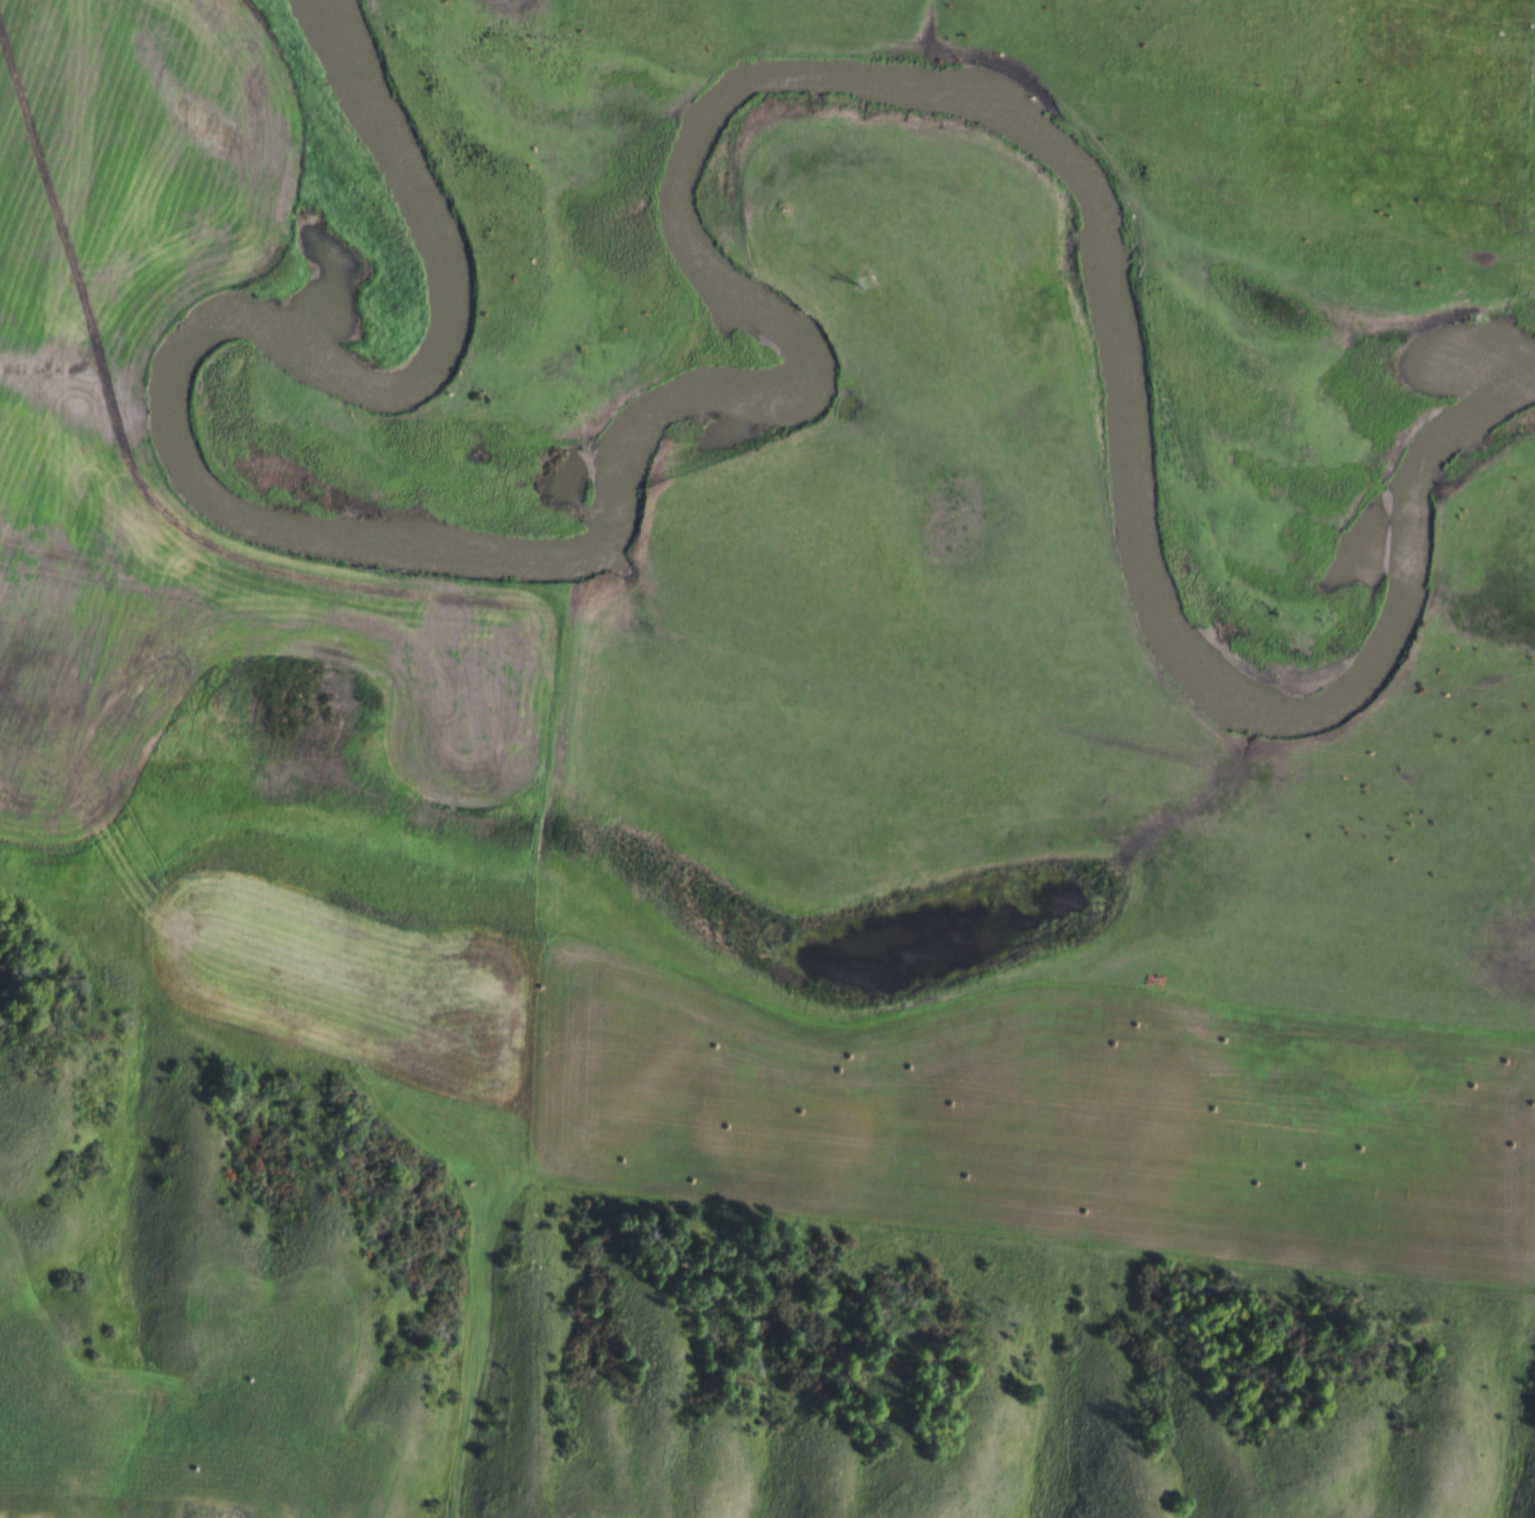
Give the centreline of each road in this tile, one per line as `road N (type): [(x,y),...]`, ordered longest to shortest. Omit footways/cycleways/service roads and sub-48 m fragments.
road 1 (track): [(1501,1517),(1526,1434),(1519,1361),(1534,1320)]

